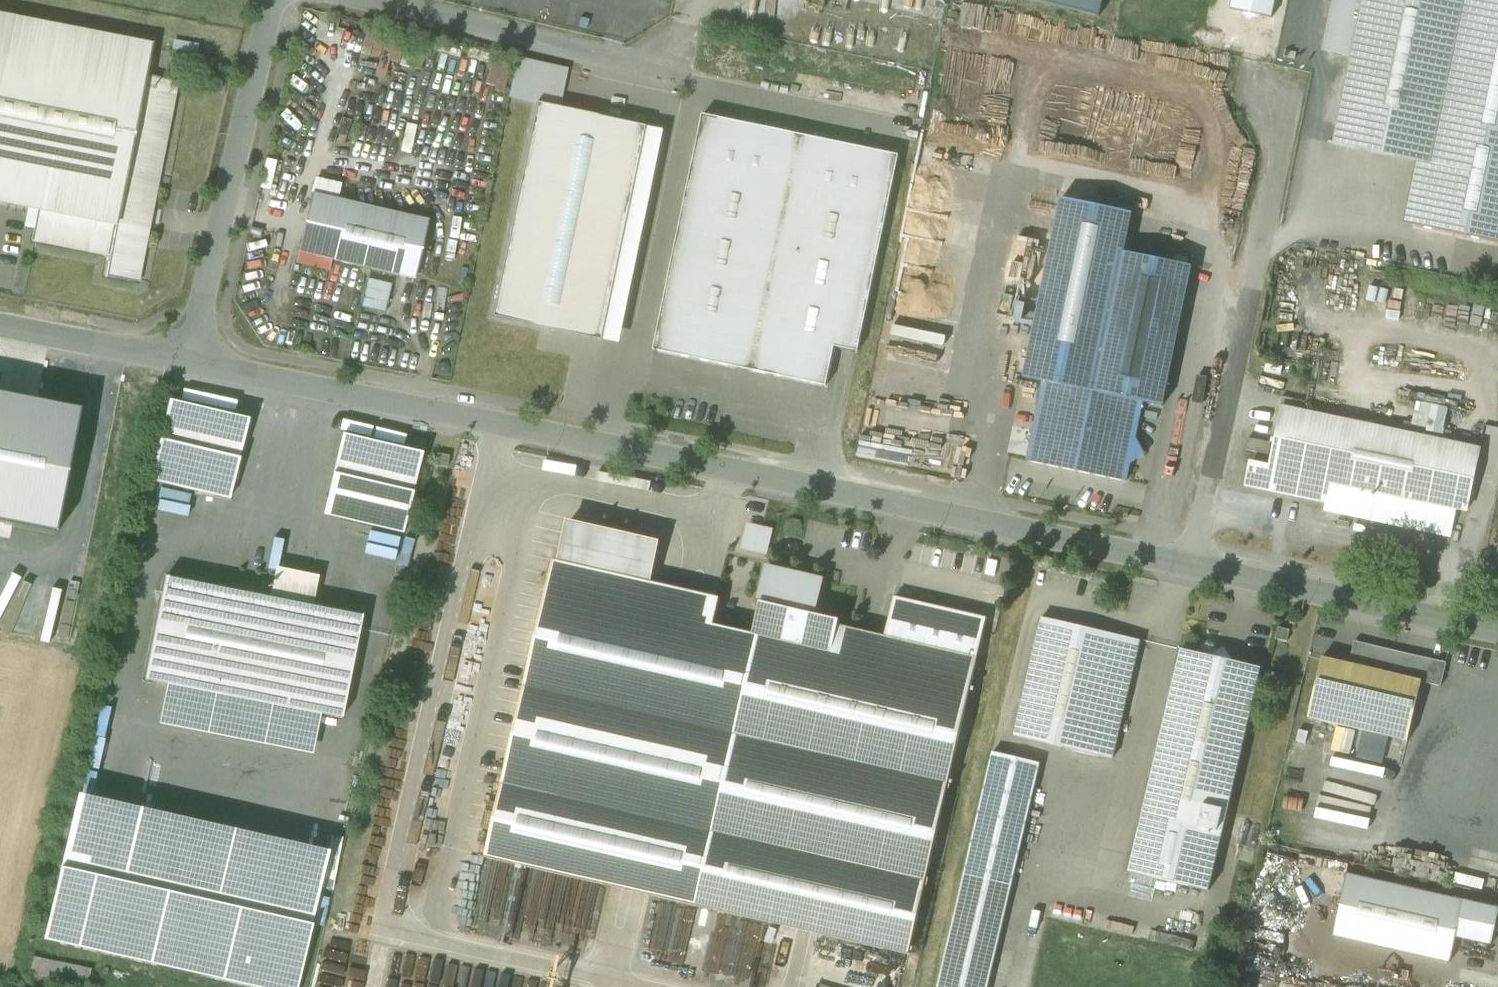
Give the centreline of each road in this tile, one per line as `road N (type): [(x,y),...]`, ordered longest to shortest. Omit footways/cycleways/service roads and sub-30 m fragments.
road 1 (residential): [(1192,567),(194,362)]
road 2 (residential): [(1192,567),(1278,157),(1268,98)]
road 3 (residential): [(273,0),(194,362)]
road 4 (residential): [(669,58),(622,60),(351,0)]
road 5 (residential): [(1497,631),(1192,567)]
road 6 (residential): [(194,362),(0,324)]

